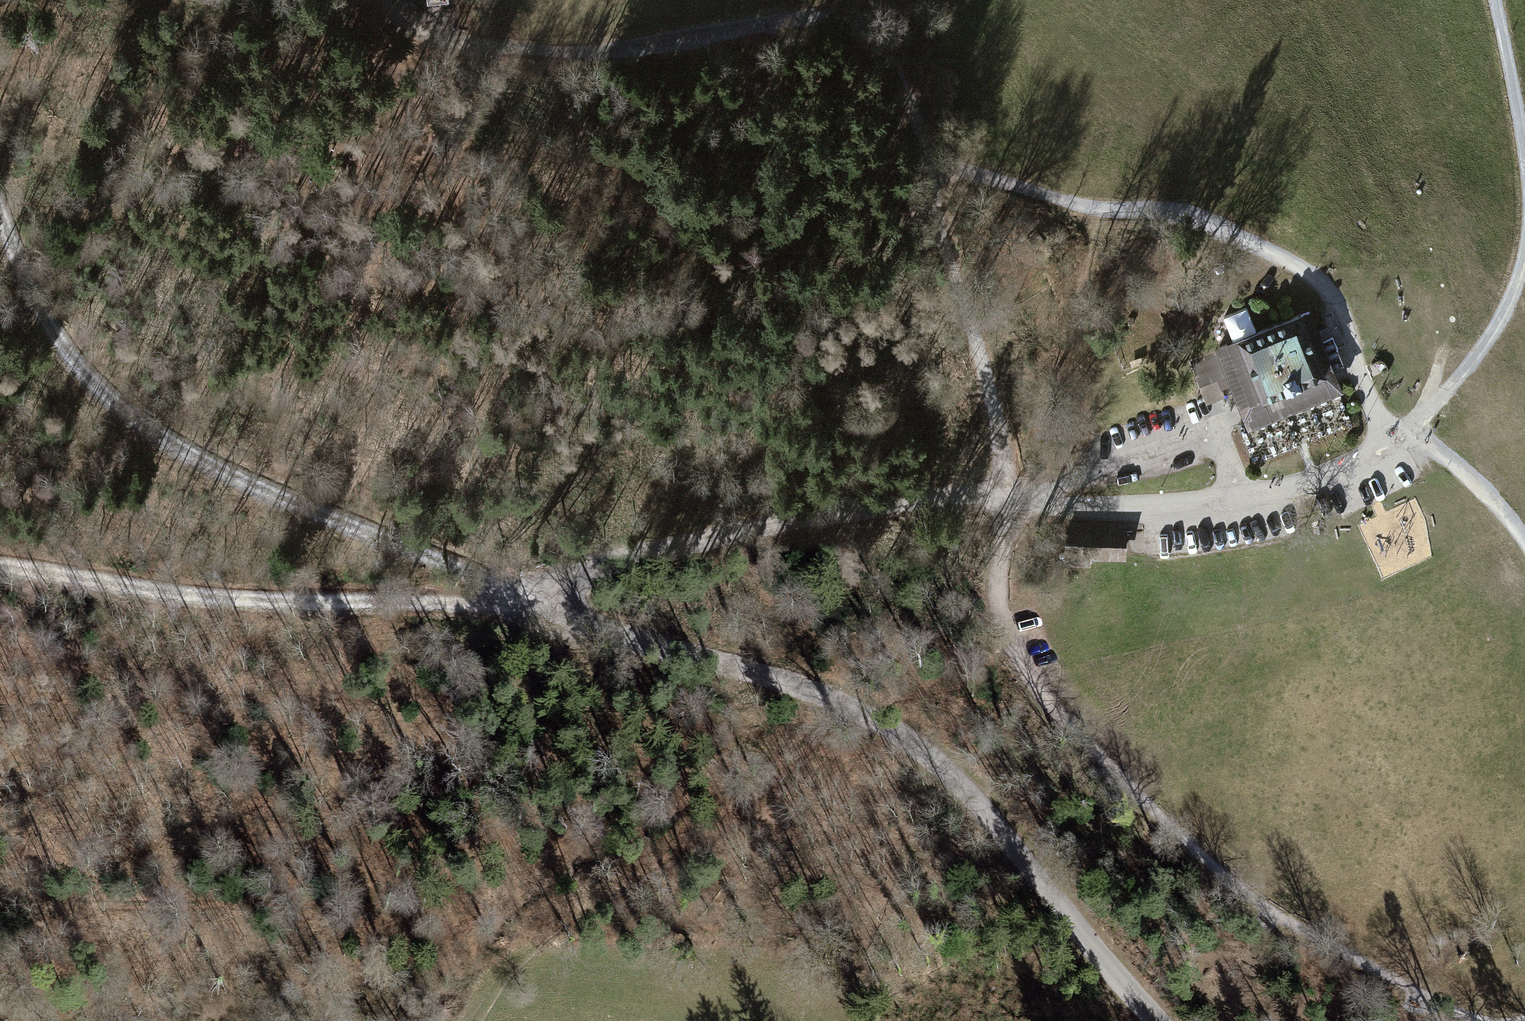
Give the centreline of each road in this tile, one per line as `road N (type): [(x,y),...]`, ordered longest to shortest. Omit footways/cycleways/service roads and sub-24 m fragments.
road 1 (unclassified): [(1172,1020),(943,763),(829,695),(559,614),(557,590),(581,572),(657,552),(871,505),(959,495),(1074,506),(1241,500),(1322,481),(1412,433)]
road 2 (track): [(929,157),(938,247),(990,381),(1000,432),(1008,495),(1001,580),(1020,661),(1037,688),(1243,893),(1471,1020)]
road 3 (track): [(0,212),(33,304),(62,352),(169,447),(559,614)]
road 4 (track): [(391,0),(439,50),(544,67),(666,58),(795,21),(832,25),(862,37),(890,64),(929,157)]
road 5 (track): [(929,157),(1092,209),(1205,221),(1303,270),(1337,302),(1379,418),(1412,433)]
road 6 (track): [(0,567),(278,601),(421,599),(559,614)]
road 7 (track): [(1524,246),(1486,347),(1412,433)]
road 8 (track): [(1524,541),(1455,463),(1412,433)]
road 9 (track): [(1496,0),(1524,154)]

